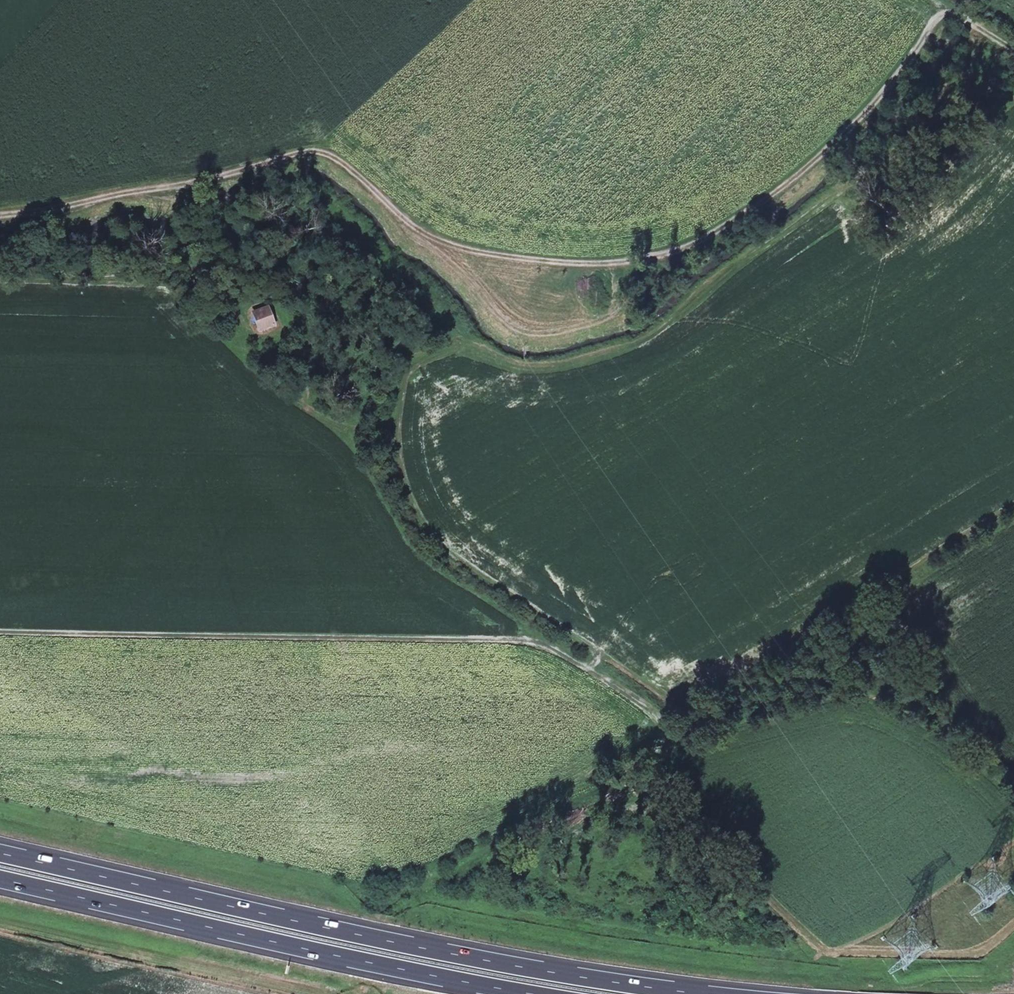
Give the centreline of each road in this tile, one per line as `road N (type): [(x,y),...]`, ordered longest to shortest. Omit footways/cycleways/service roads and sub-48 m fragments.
road 1 (track): [(944,26),(699,248),(620,263),(539,262),(437,242),(342,154),(295,148),(226,175),(0,214)]
road 2 (motorway): [(714,993),(408,944),(0,853)]
road 3 (motorway): [(0,880),(522,993)]

